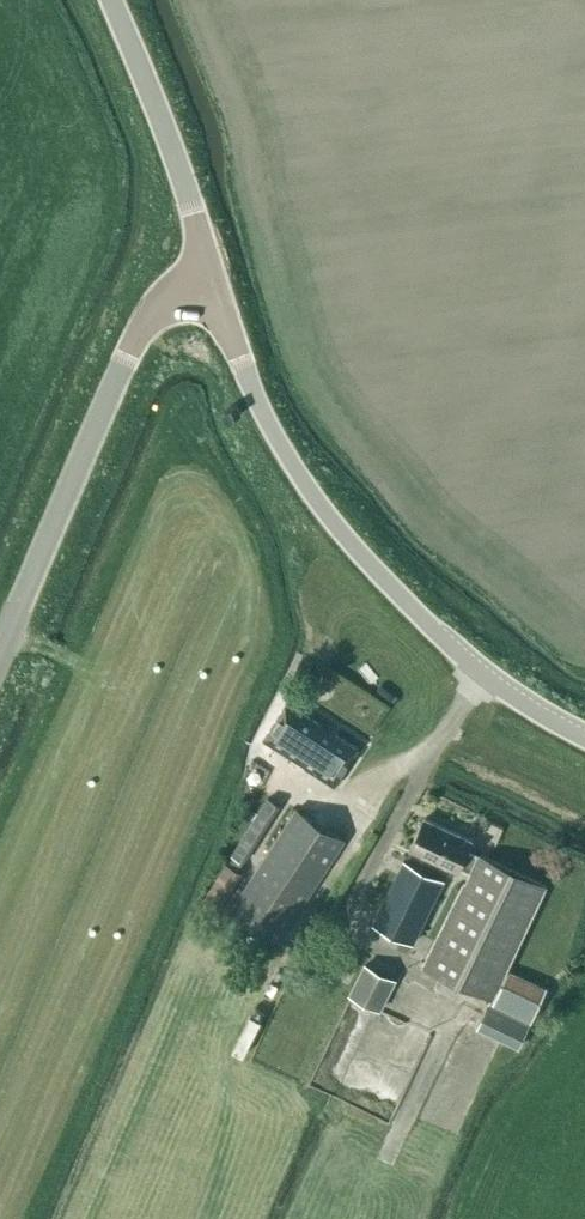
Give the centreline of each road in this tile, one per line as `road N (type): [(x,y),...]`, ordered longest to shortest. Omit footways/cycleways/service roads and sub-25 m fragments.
road 1 (tertiary): [(584,736),(480,675),(357,551),(263,414),(213,277)]
road 2 (tertiary): [(0,660),(151,311),(213,277)]
road 3 (tertiary): [(213,277),(113,0)]

